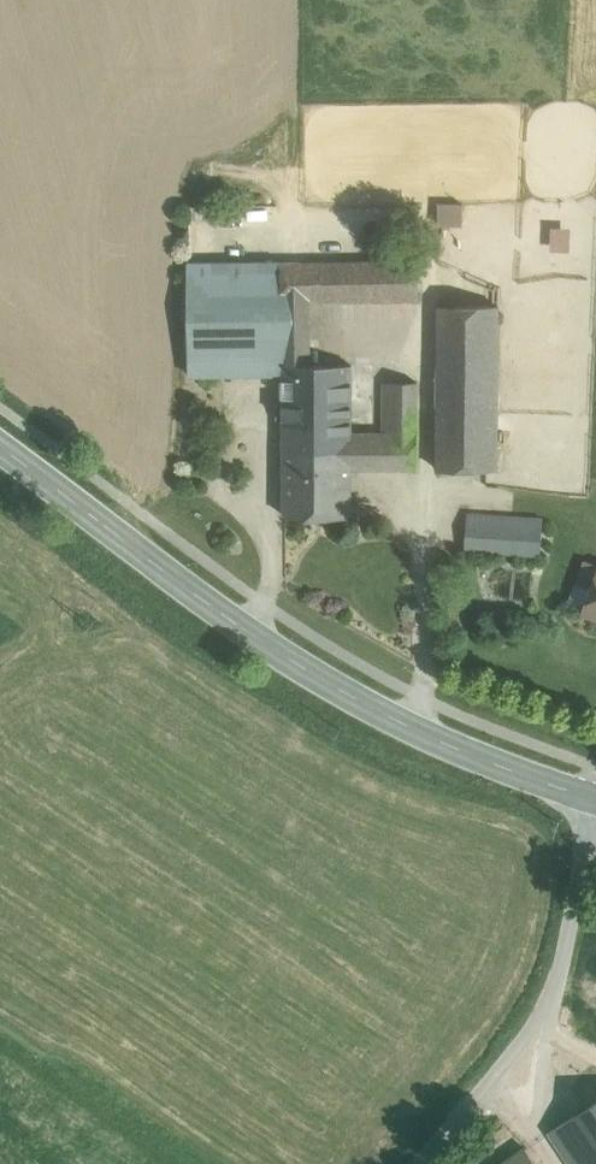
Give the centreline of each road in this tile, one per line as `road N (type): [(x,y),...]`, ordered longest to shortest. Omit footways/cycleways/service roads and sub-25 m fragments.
road 1 (secondary): [(595,798),(411,726),(246,630),(0,448)]
road 2 (unclassified): [(595,819),(549,1009),(421,1163)]

